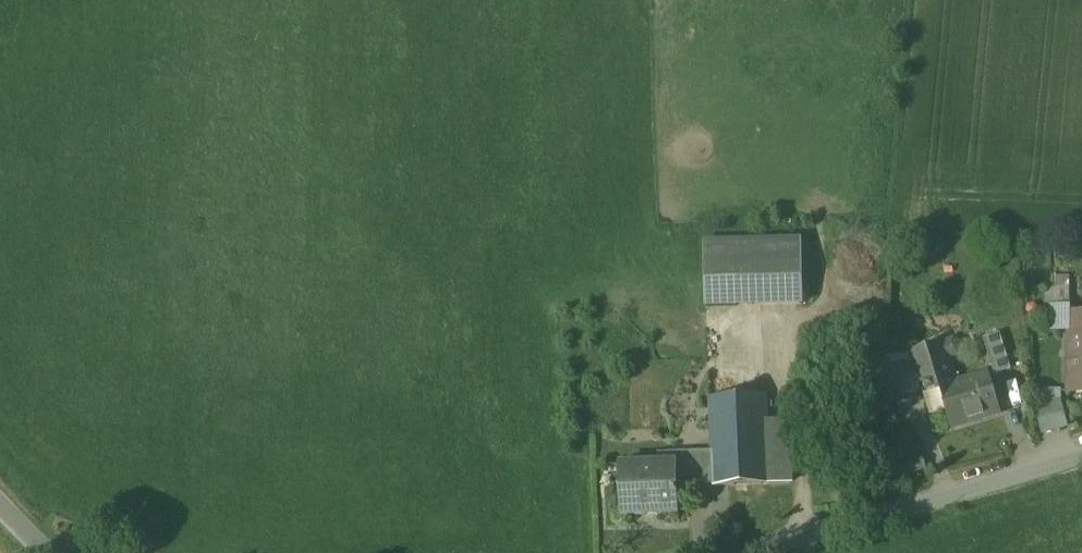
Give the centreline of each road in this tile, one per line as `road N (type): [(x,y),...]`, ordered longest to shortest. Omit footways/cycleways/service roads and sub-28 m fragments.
road 1 (residential): [(1081,456),(747,552)]

